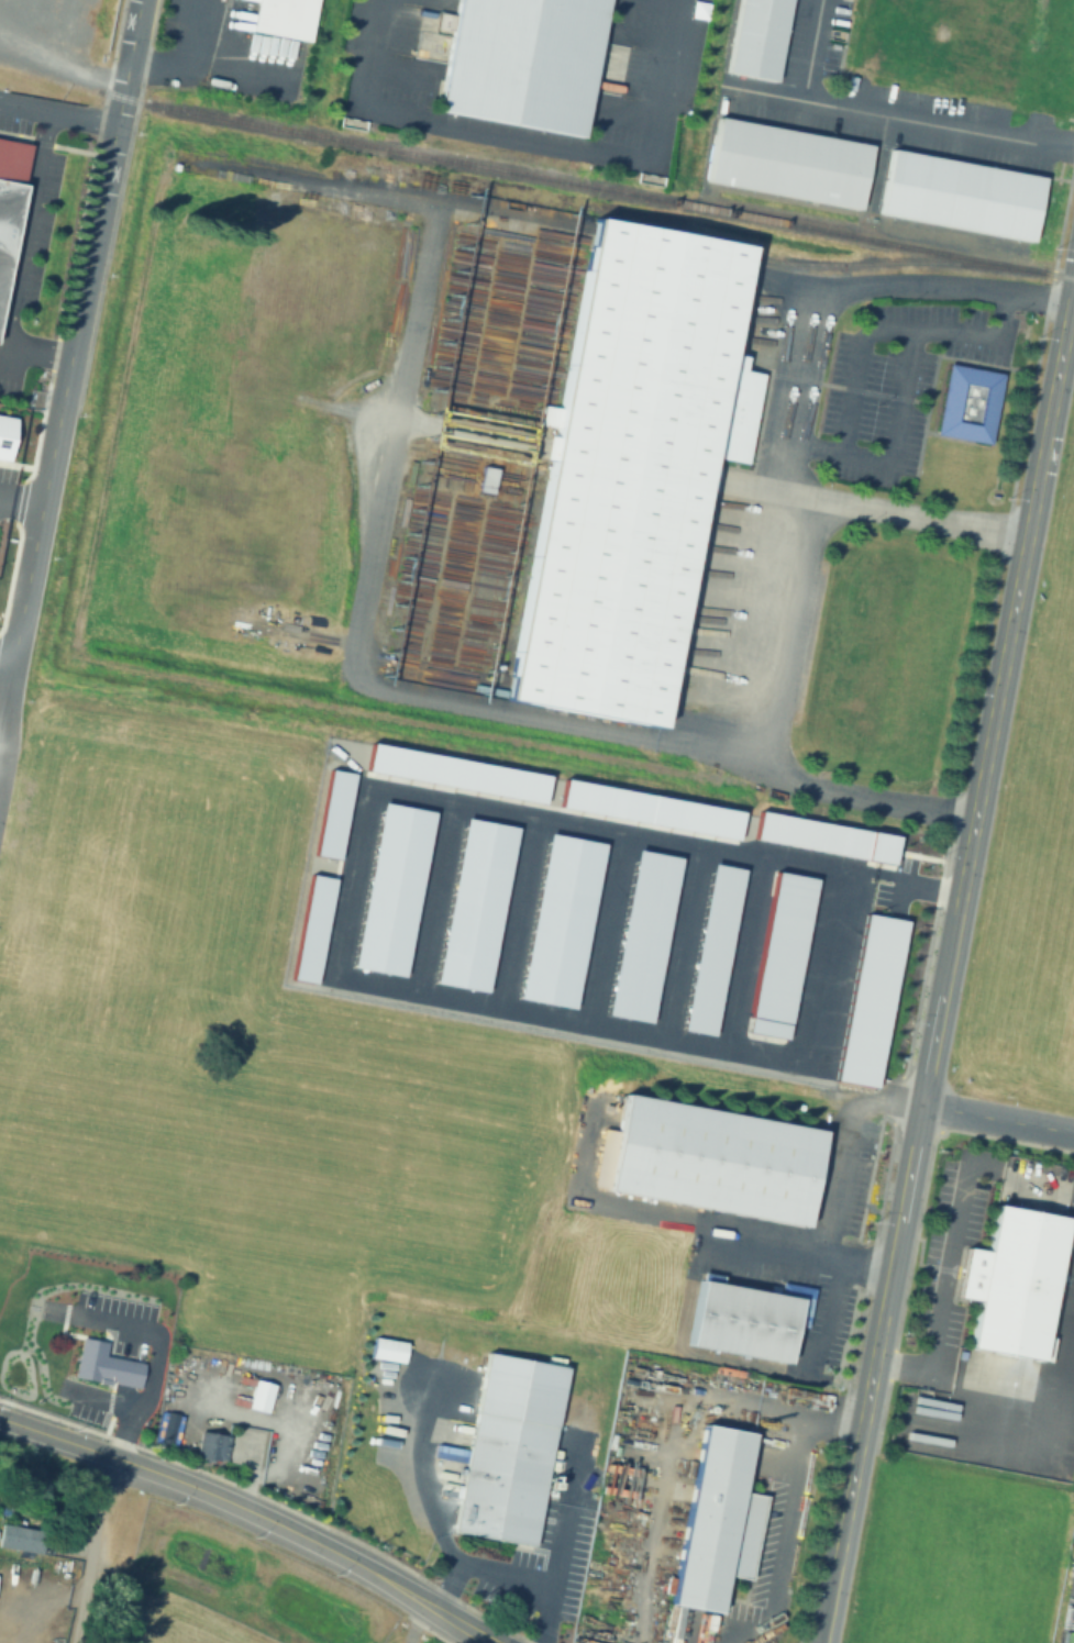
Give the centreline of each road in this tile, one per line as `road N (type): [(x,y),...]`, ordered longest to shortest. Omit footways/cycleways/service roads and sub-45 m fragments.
road 1 (secondary): [(922,1101),(1072,281)]
road 2 (residential): [(139,0),(69,356),(0,789)]
road 3 (residential): [(432,1607),(231,1505),(0,1415)]
road 4 (secondary): [(855,1454),(922,1101)]
road 5 (secondary): [(823,1642),(855,1454)]
road 6 (residential): [(1073,1130),(922,1101)]

